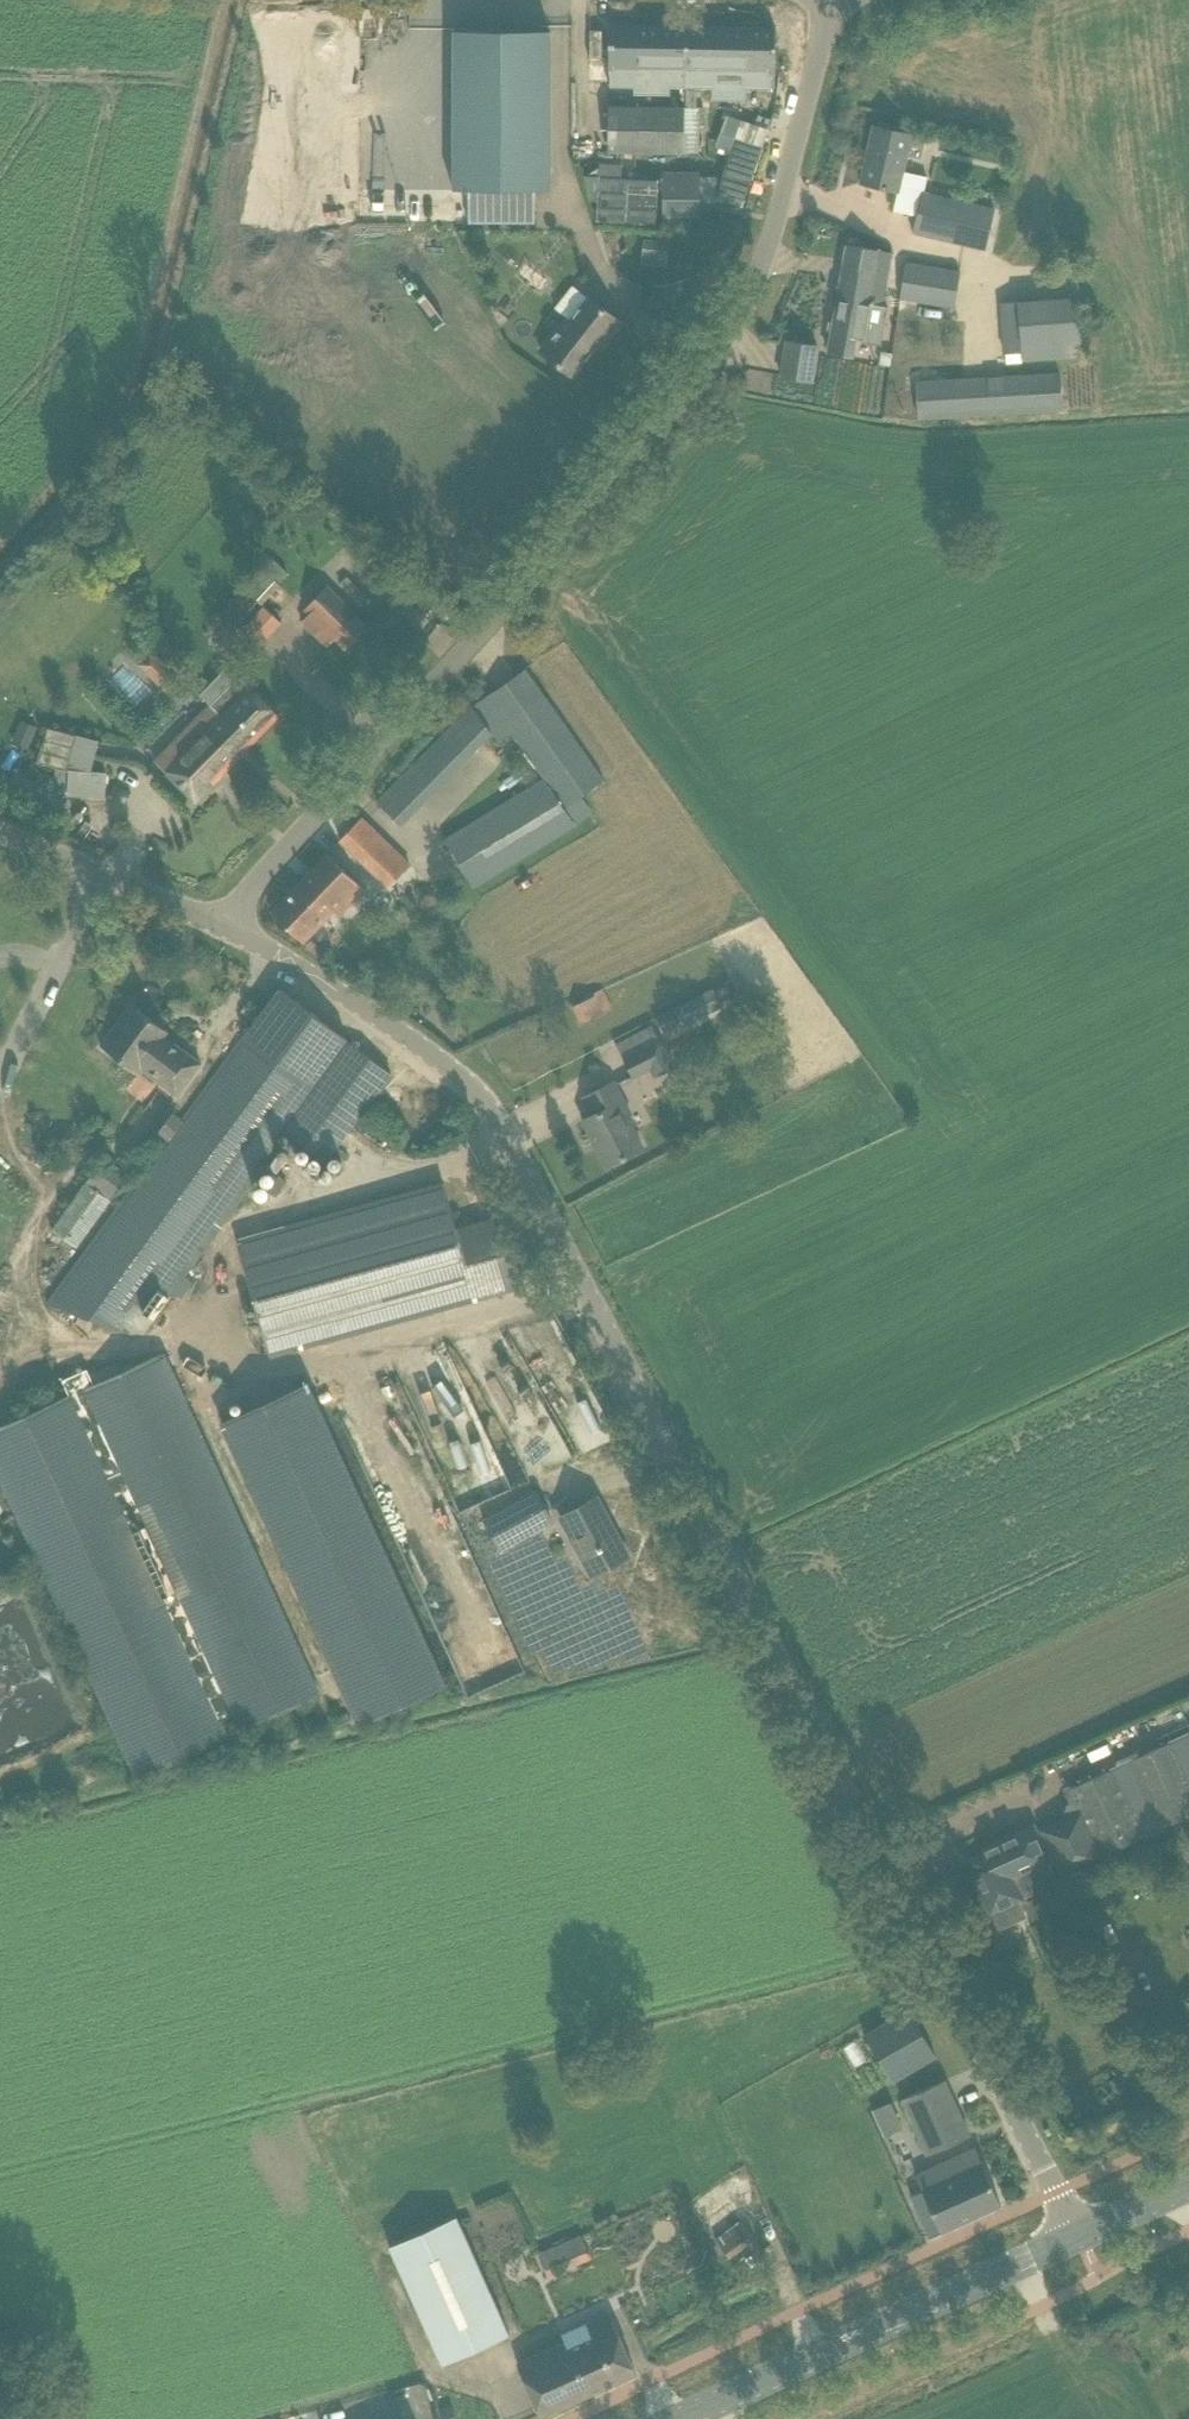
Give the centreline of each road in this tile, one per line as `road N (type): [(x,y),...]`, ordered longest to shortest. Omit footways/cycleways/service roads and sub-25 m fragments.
road 1 (unclassified): [(1079,2236),(489,1110),(433,1050),(223,923)]
road 2 (unclassified): [(223,923),(687,389),(772,236),(832,0)]
road 3 (secondary): [(688,2418),(1079,2236)]
road 4 (unclassified): [(223,923),(0,831)]
road 5 (secondary): [(1079,2236),(1188,2186)]

